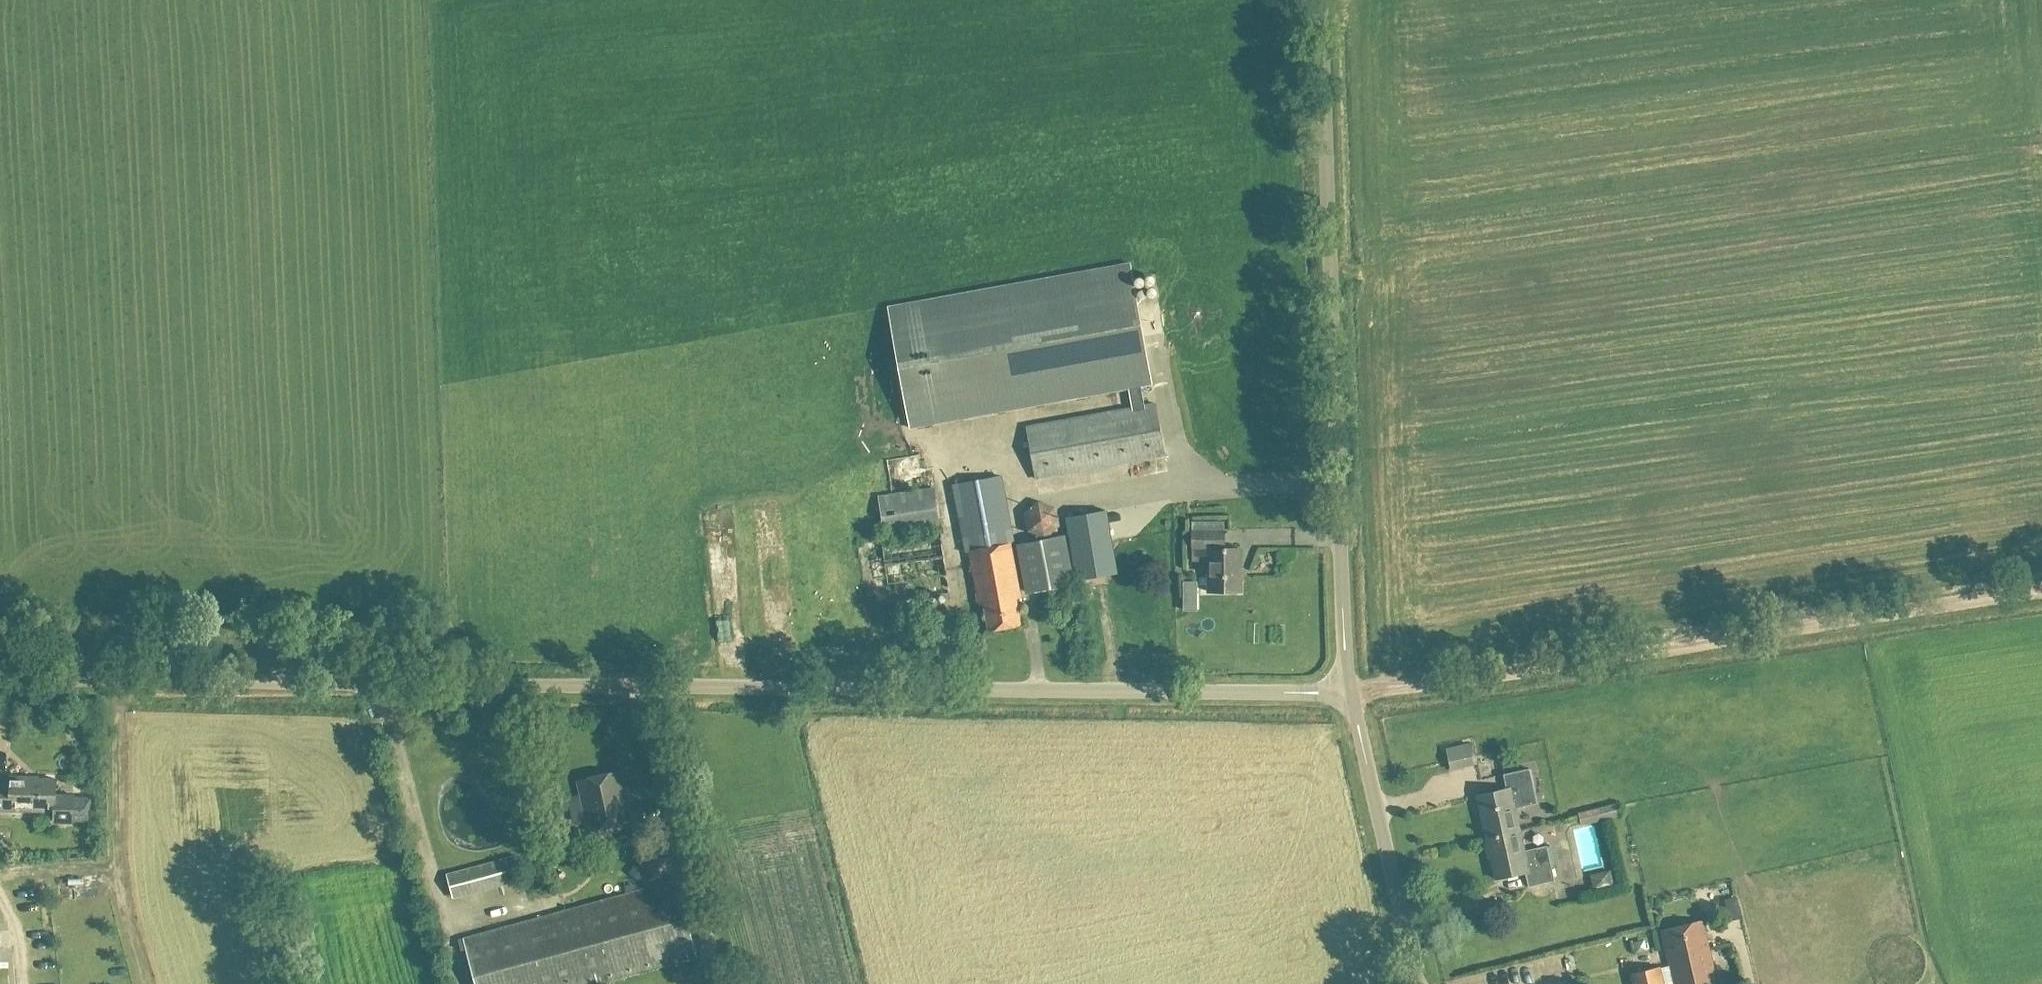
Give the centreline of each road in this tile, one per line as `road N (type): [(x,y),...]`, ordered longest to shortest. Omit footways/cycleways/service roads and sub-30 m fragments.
road 1 (unclassified): [(1348,693),(0,677)]
road 2 (track): [(2041,591),(1348,693)]
road 3 (unclassified): [(1348,693),(1323,0)]
road 4 (unclassified): [(1414,983),(1348,693)]

